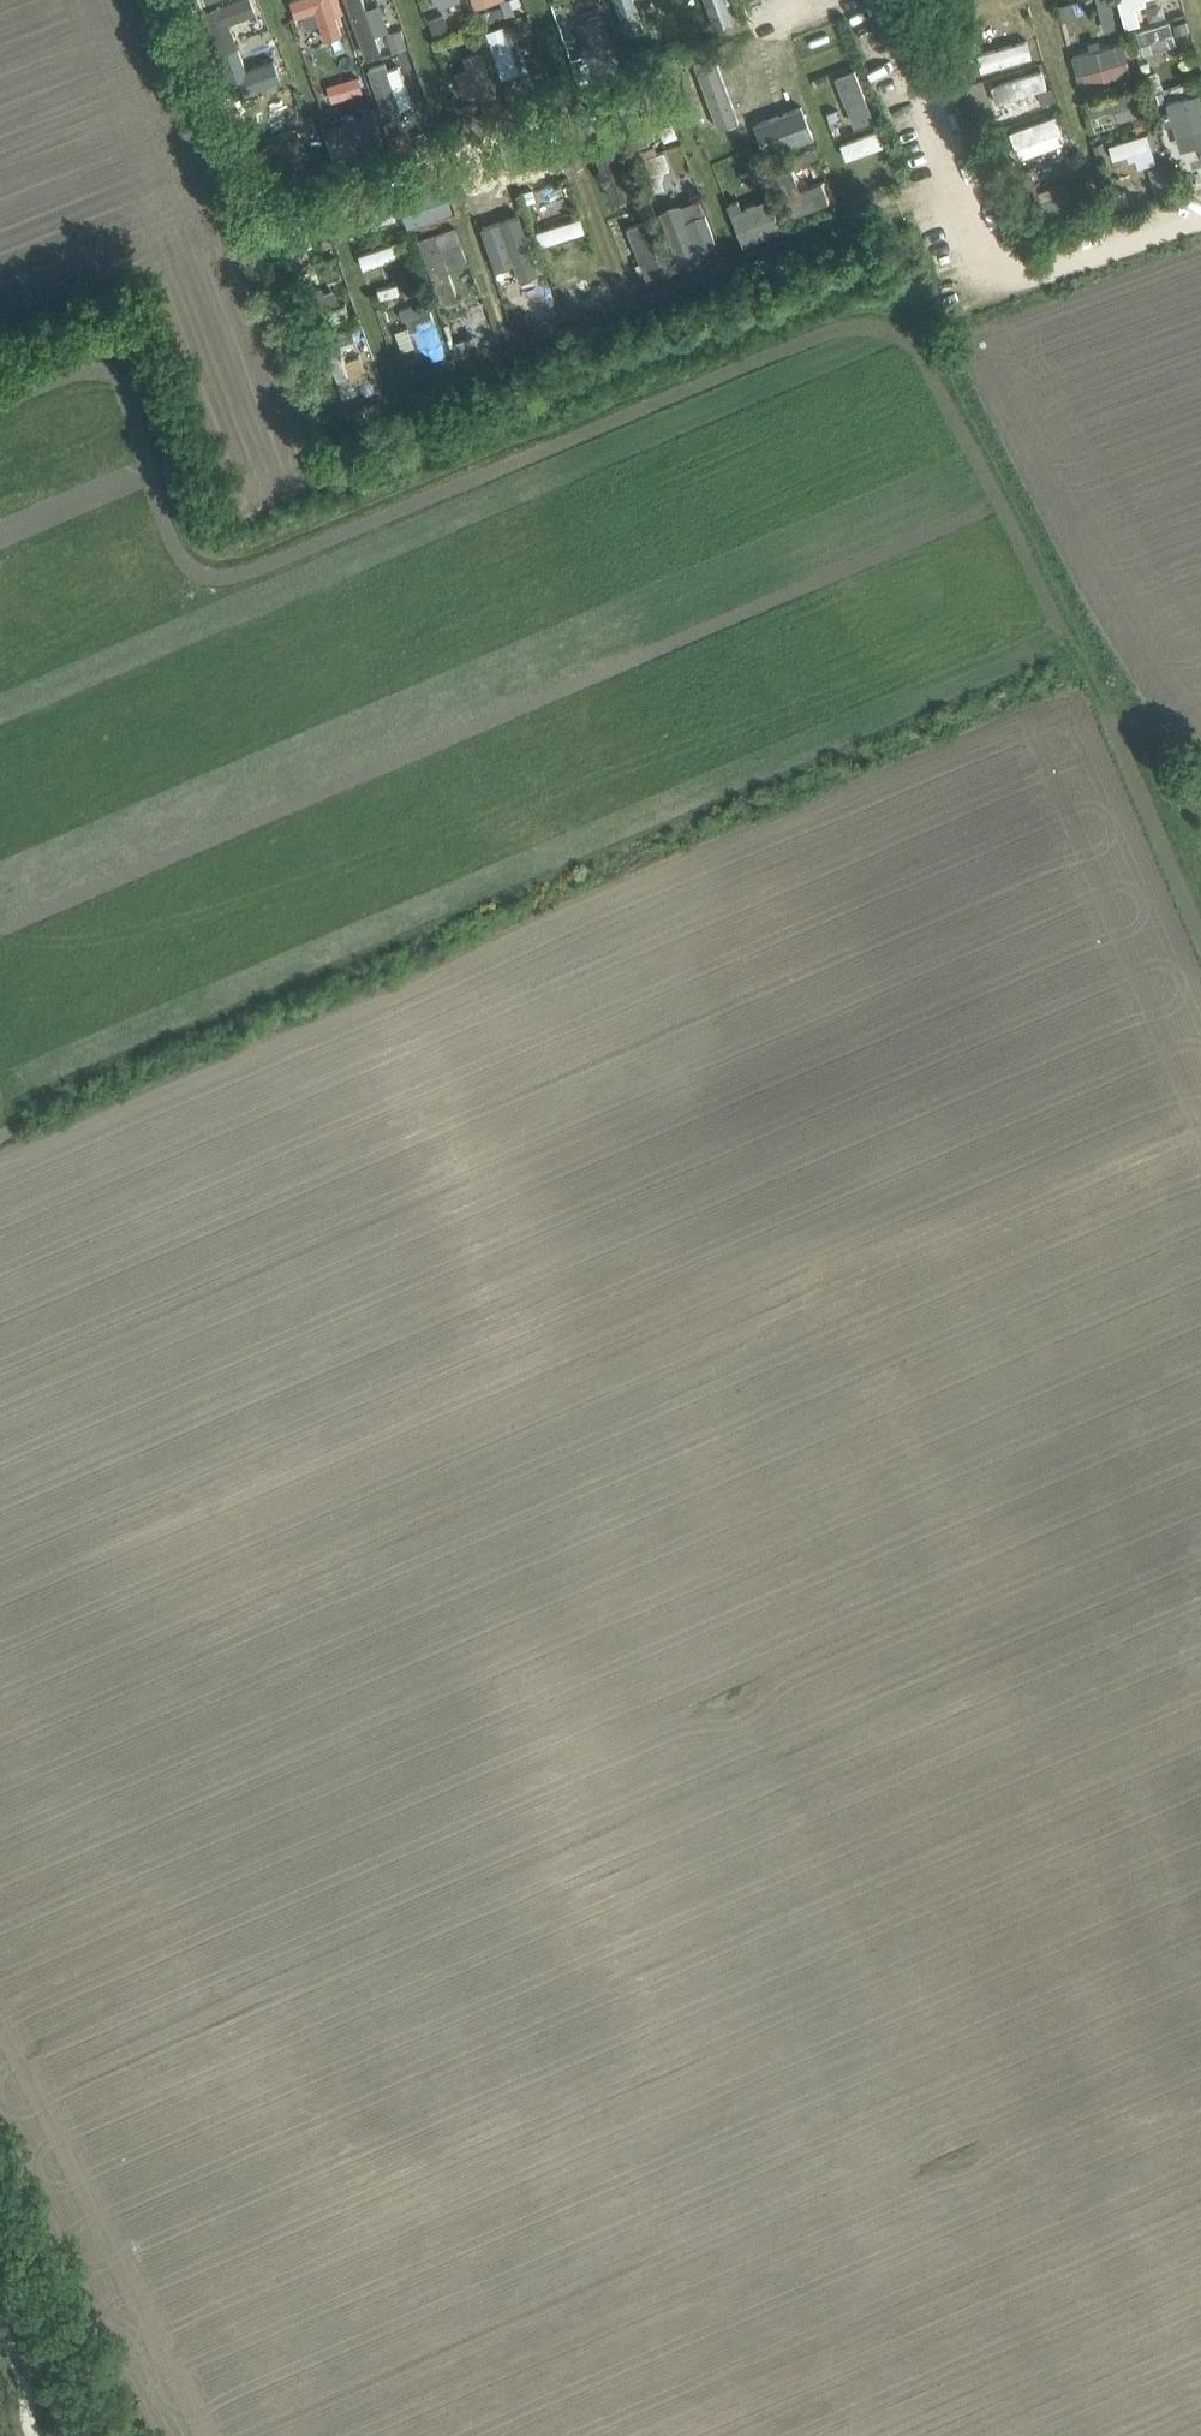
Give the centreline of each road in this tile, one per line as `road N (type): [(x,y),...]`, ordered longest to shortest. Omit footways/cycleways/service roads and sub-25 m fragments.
road 1 (tertiary): [(94,2435),(0,2242)]

